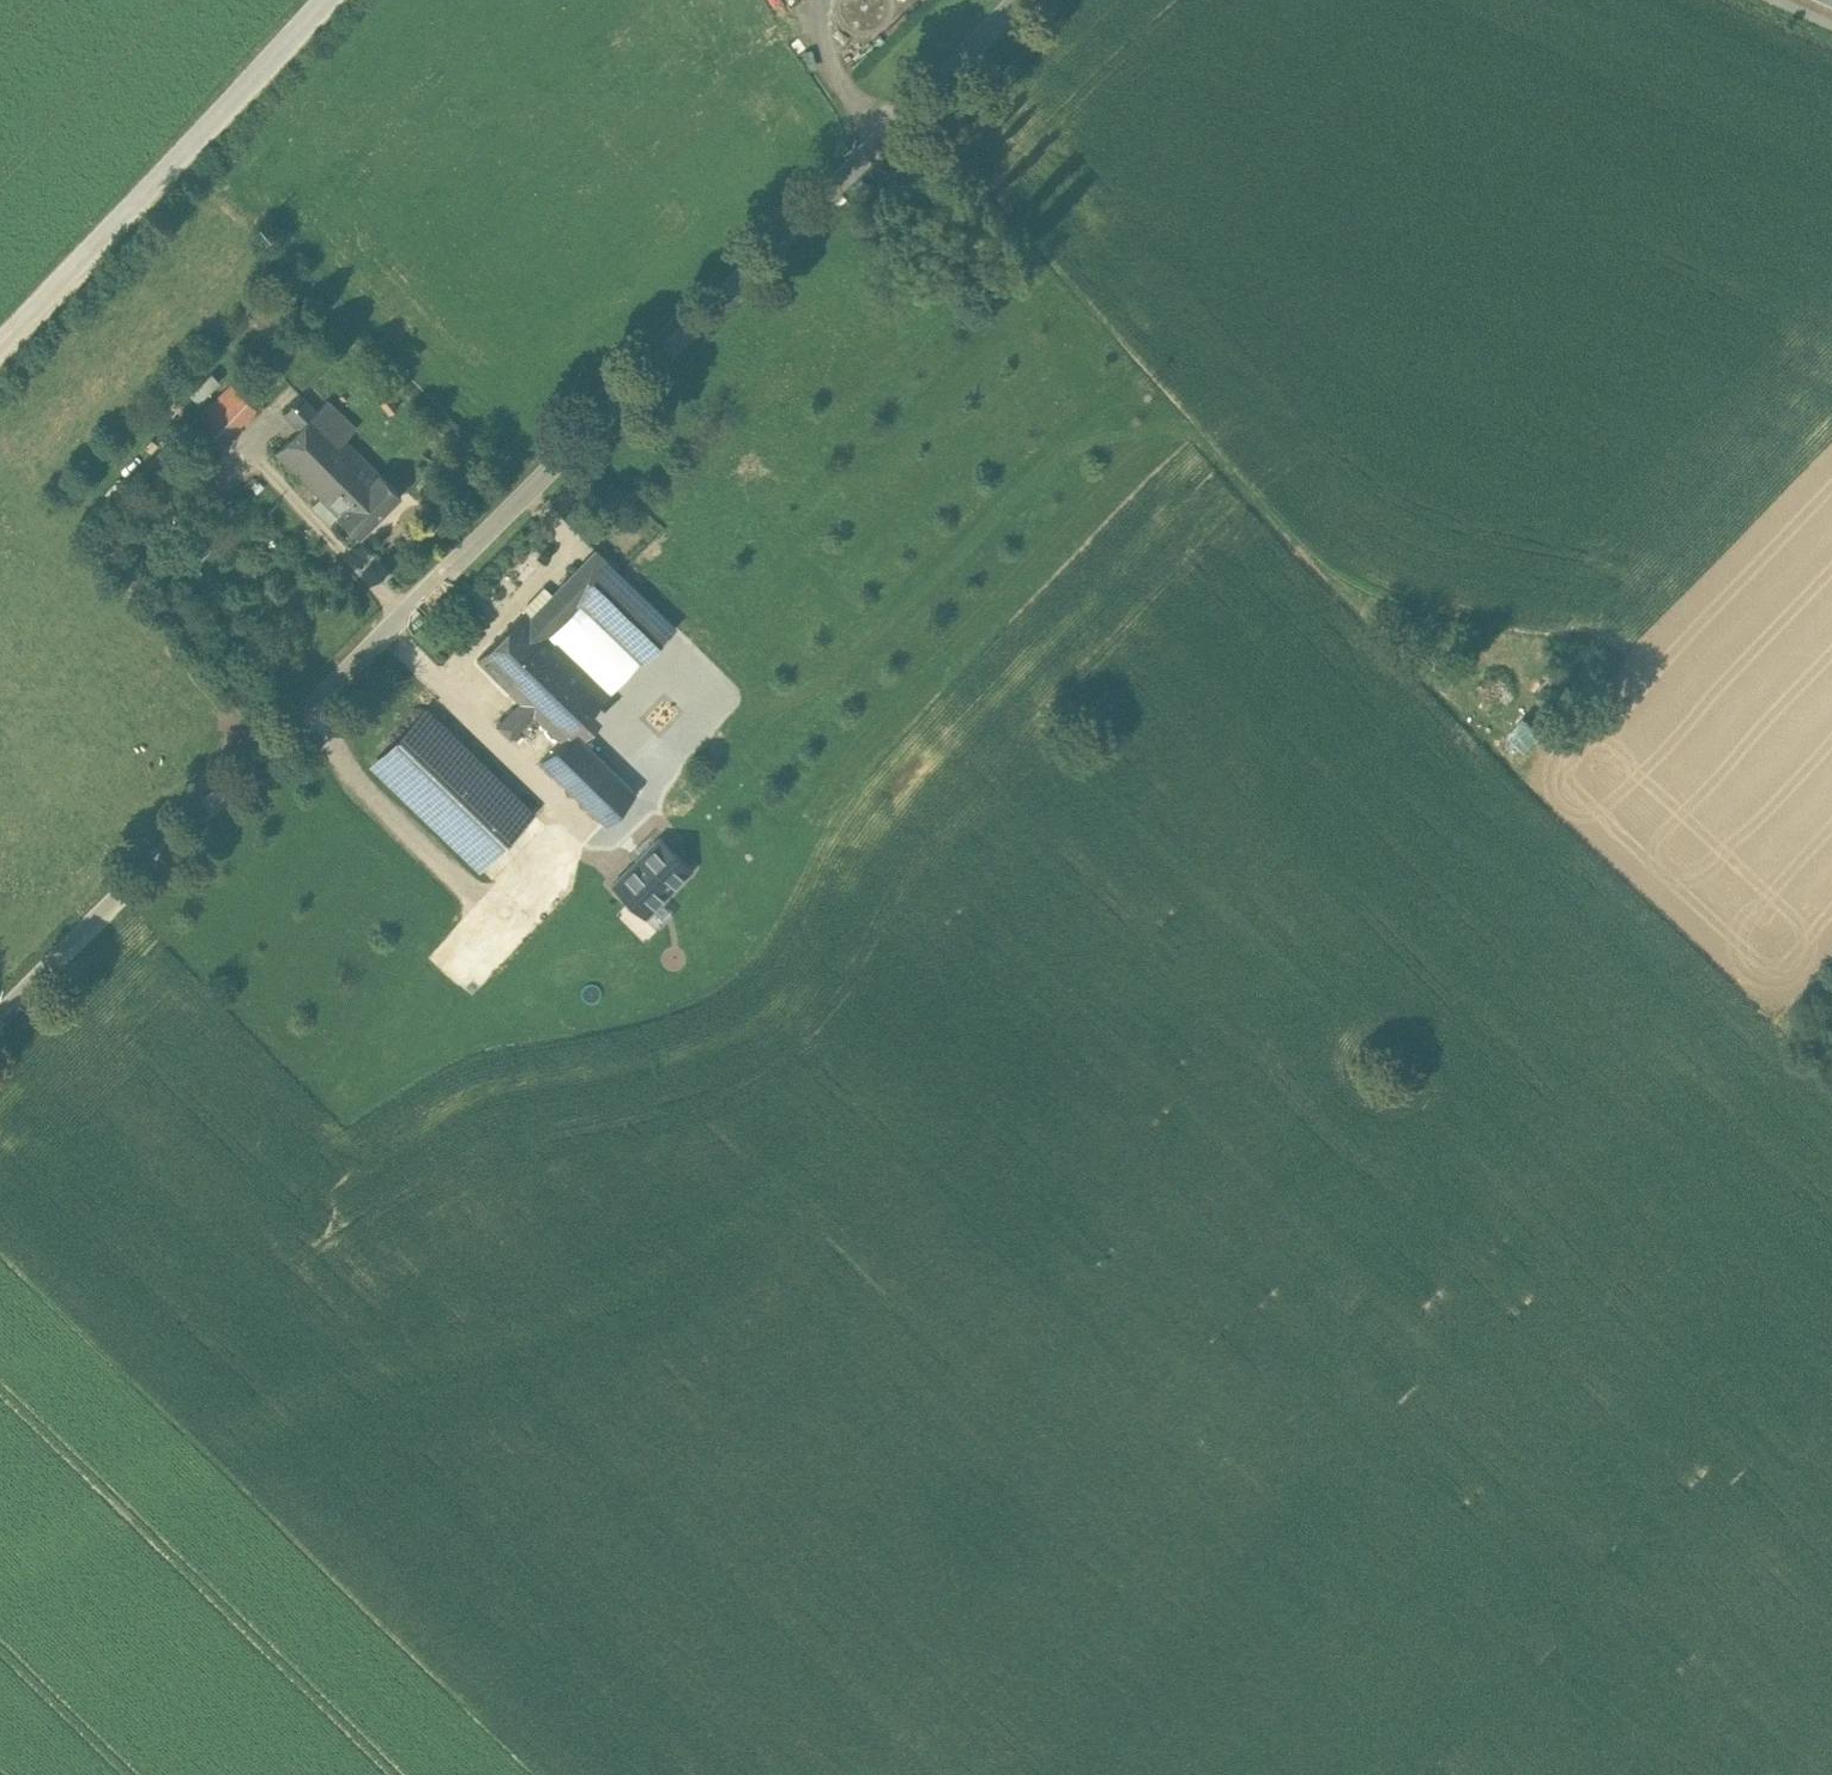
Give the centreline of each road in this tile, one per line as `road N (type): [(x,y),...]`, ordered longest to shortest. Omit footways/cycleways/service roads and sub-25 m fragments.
road 1 (tertiary): [(1022,0),(0,1010)]

